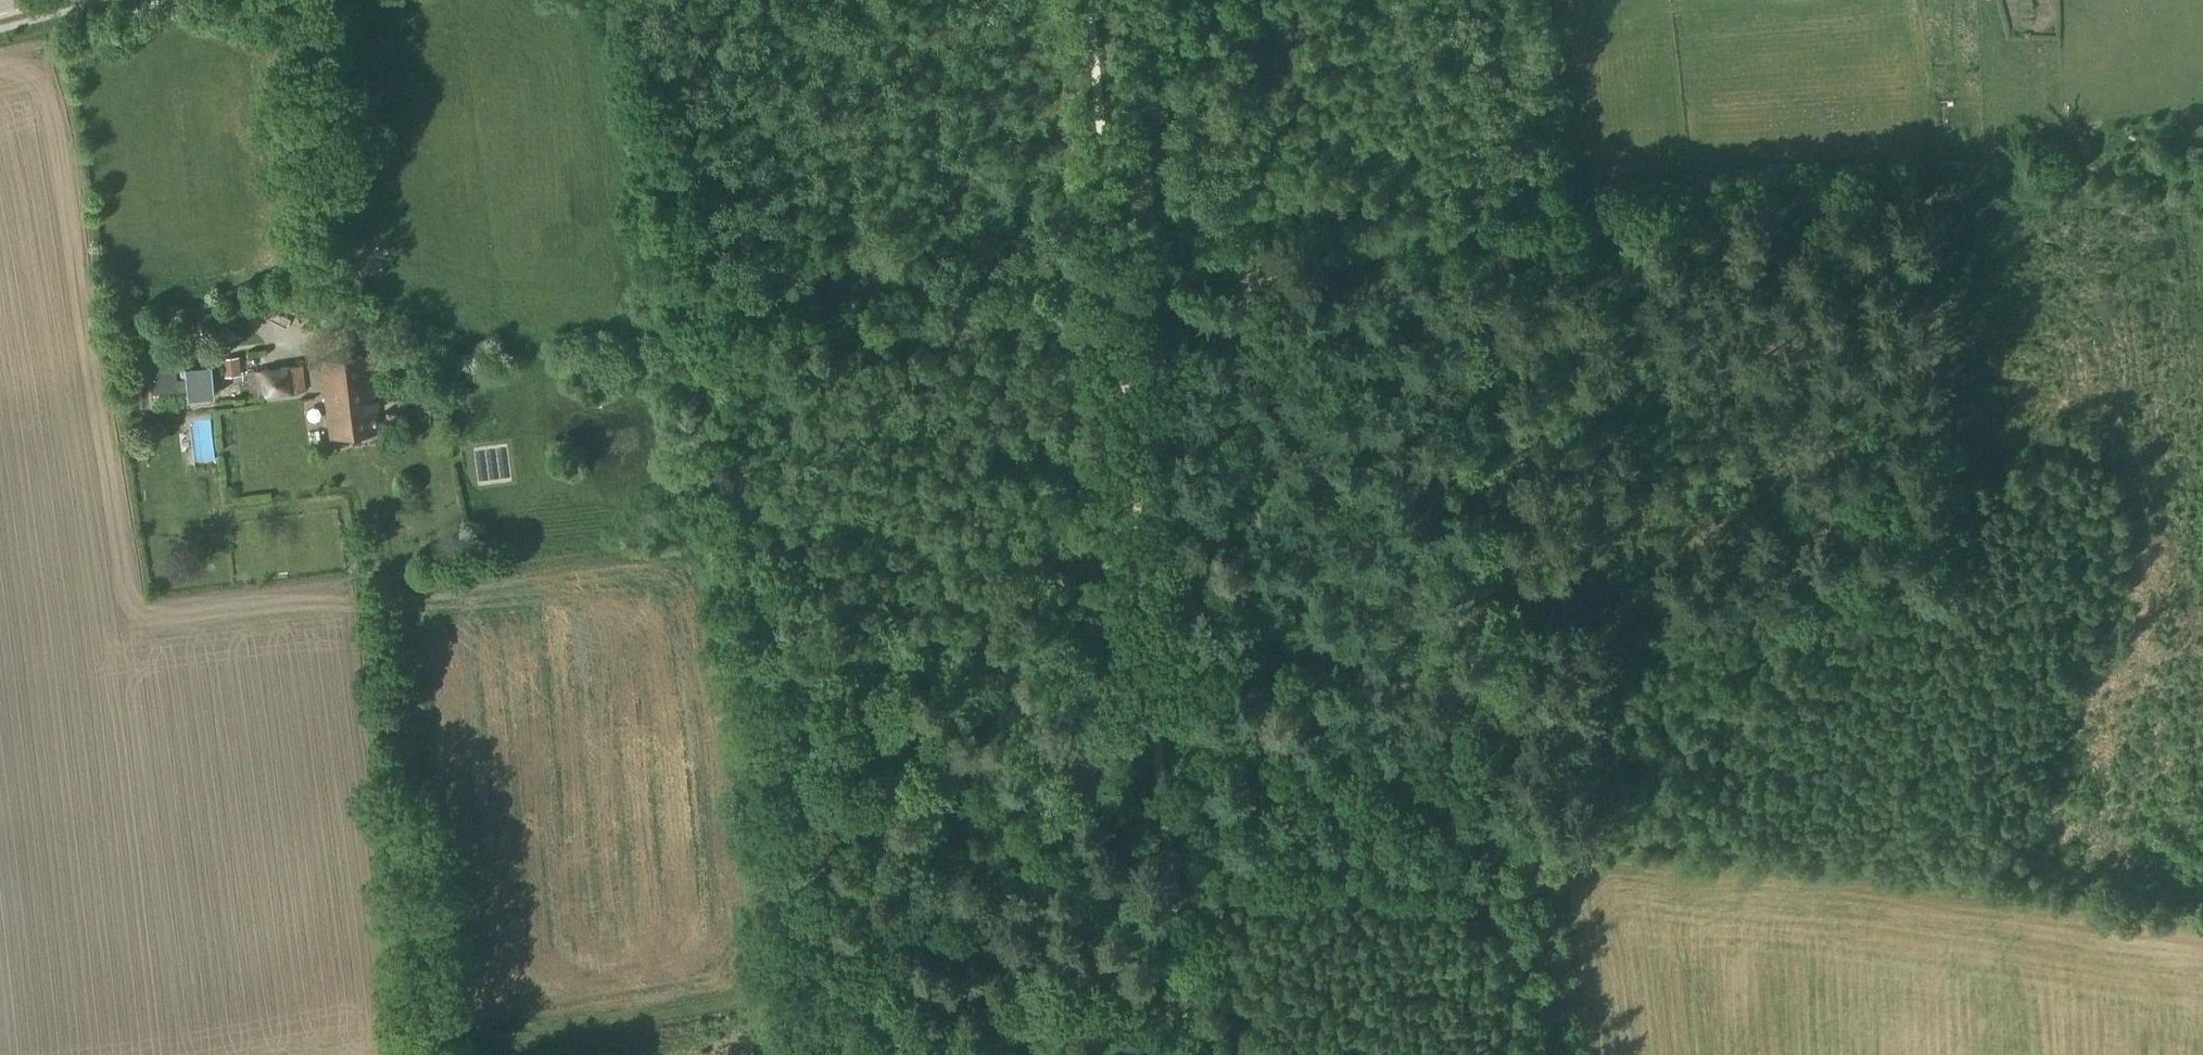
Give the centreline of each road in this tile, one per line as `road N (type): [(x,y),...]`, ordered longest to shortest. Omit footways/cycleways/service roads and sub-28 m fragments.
road 1 (track): [(340,294),(287,0)]

